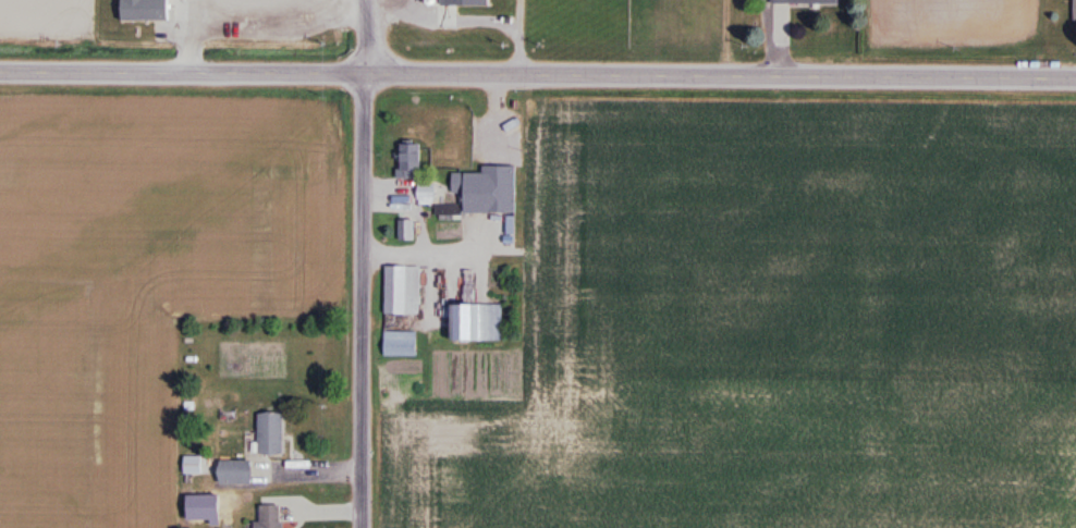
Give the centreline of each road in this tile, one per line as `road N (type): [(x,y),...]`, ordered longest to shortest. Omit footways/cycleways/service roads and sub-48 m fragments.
road 1 (tertiary): [(0,64),(1075,72)]
road 2 (residential): [(361,527),(363,66)]

